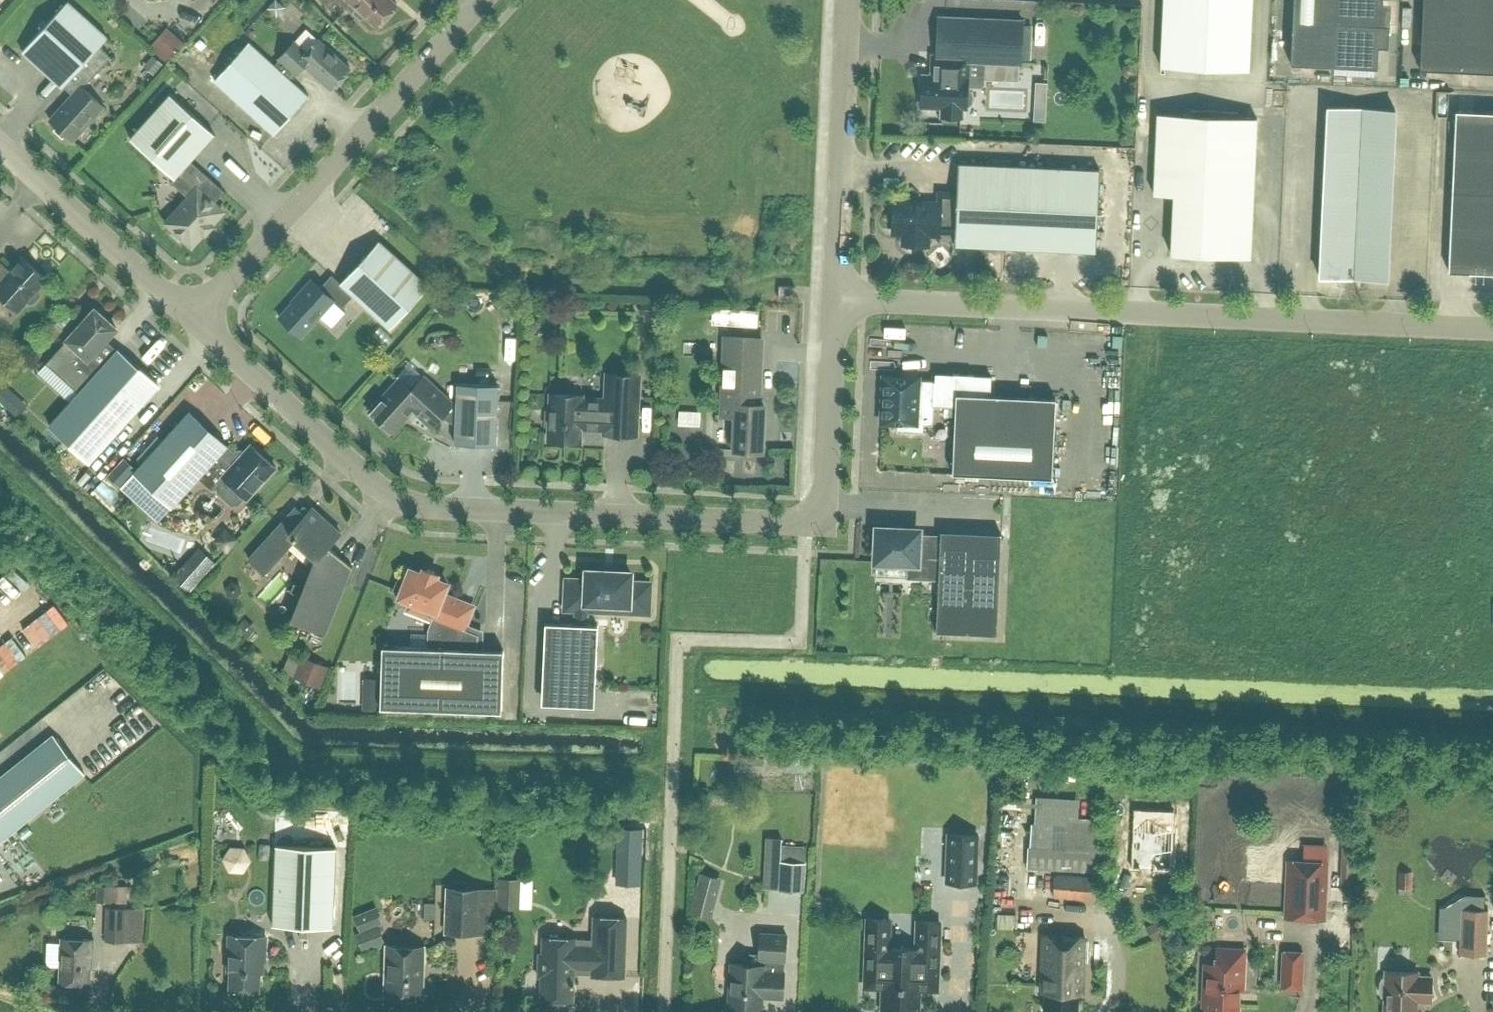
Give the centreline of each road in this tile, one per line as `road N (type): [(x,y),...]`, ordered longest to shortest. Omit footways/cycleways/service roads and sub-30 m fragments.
road 1 (unclassified): [(835,300),(825,491),(806,519),(414,505),(372,489),(192,315)]
road 2 (unclassified): [(1492,328),(835,300)]
road 3 (unclassified): [(192,315),(480,0)]
road 4 (unclassified): [(848,0),(835,300)]
road 5 (unclassified): [(192,315),(0,142)]

